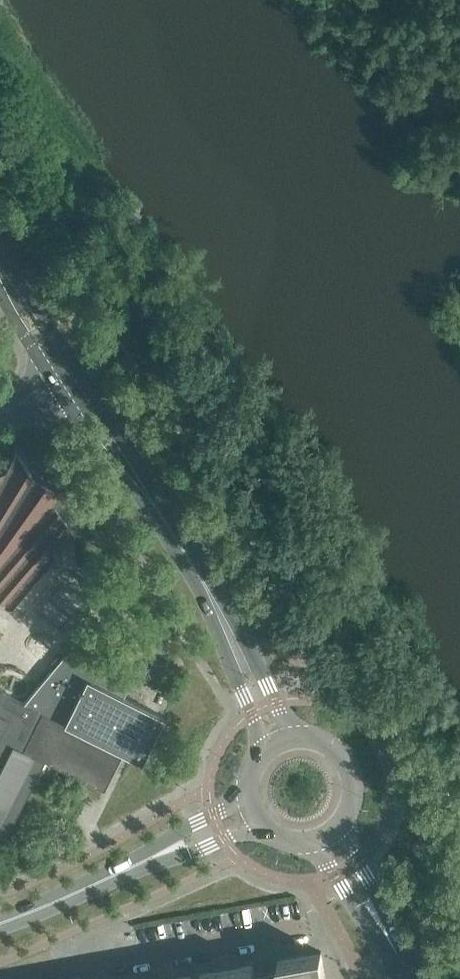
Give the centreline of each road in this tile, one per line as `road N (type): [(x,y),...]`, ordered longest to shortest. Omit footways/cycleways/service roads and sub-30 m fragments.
road 1 (residential): [(37,978),(307,929)]
road 2 (secondary): [(296,738),(224,599),(199,571)]
road 3 (secondary): [(199,571),(269,747)]
road 4 (secondary): [(54,390),(164,517)]
road 5 (secondary): [(164,517),(84,375)]
road 6 (secondary): [(144,863),(0,921)]
road 7 (secondary): [(84,375),(0,258)]
road 8 (secondary): [(245,793),(182,828),(144,863)]
road 9 (secondary): [(344,824),(355,798),(351,770),(333,748),(296,738)]
road 10 (secondary): [(144,863),(258,827)]

